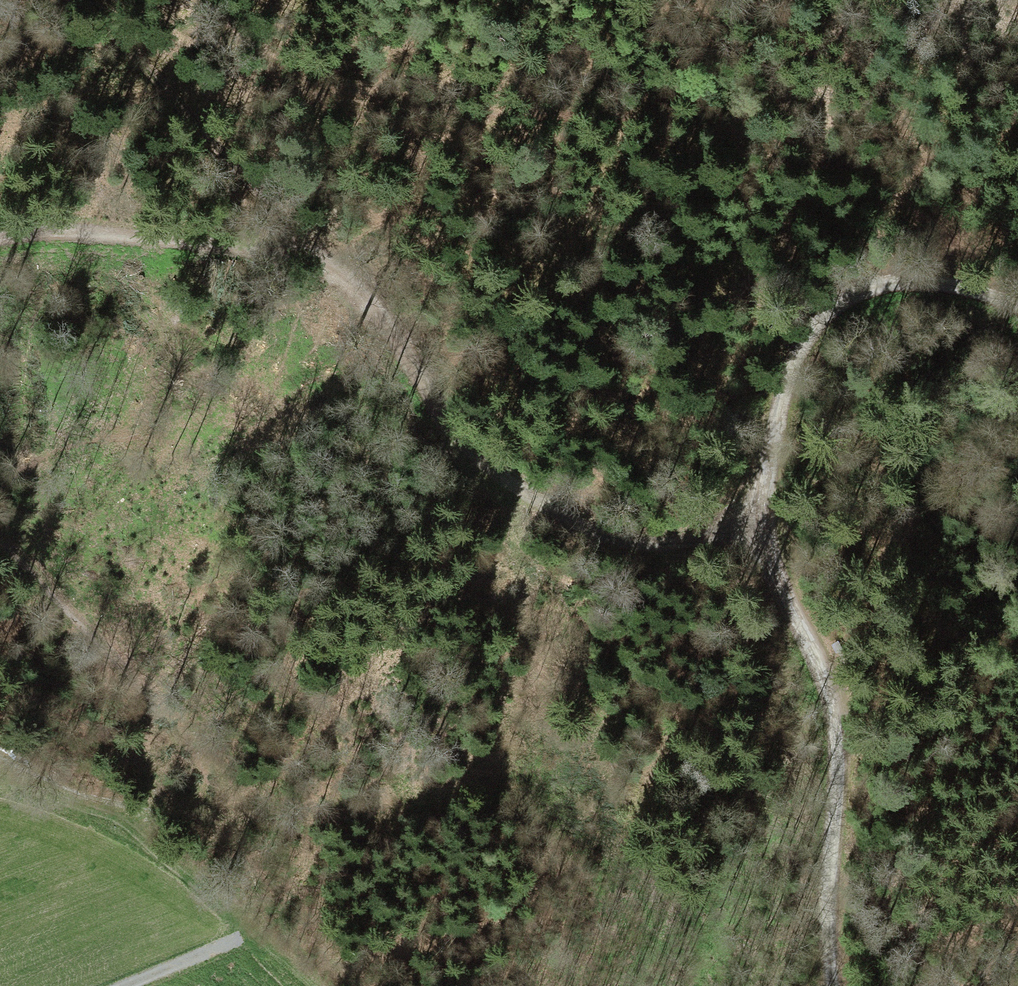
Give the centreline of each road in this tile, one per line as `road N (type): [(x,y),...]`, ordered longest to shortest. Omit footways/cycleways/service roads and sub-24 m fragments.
road 1 (track): [(306,257),(365,284),(441,425),(465,459),(508,493),(598,533),(642,542),(711,530),(744,506)]
road 2 (track): [(829,985),(852,737),(744,506)]
road 3 (track): [(0,783),(133,828),(309,985)]
road 4 (track): [(744,506),(794,354),(824,315),(880,284),(944,283)]
road 5 (track): [(0,244),(120,233),(306,257)]
road 6 (track): [(251,932),(121,985)]
road 7 (track): [(944,283),(1017,165)]

